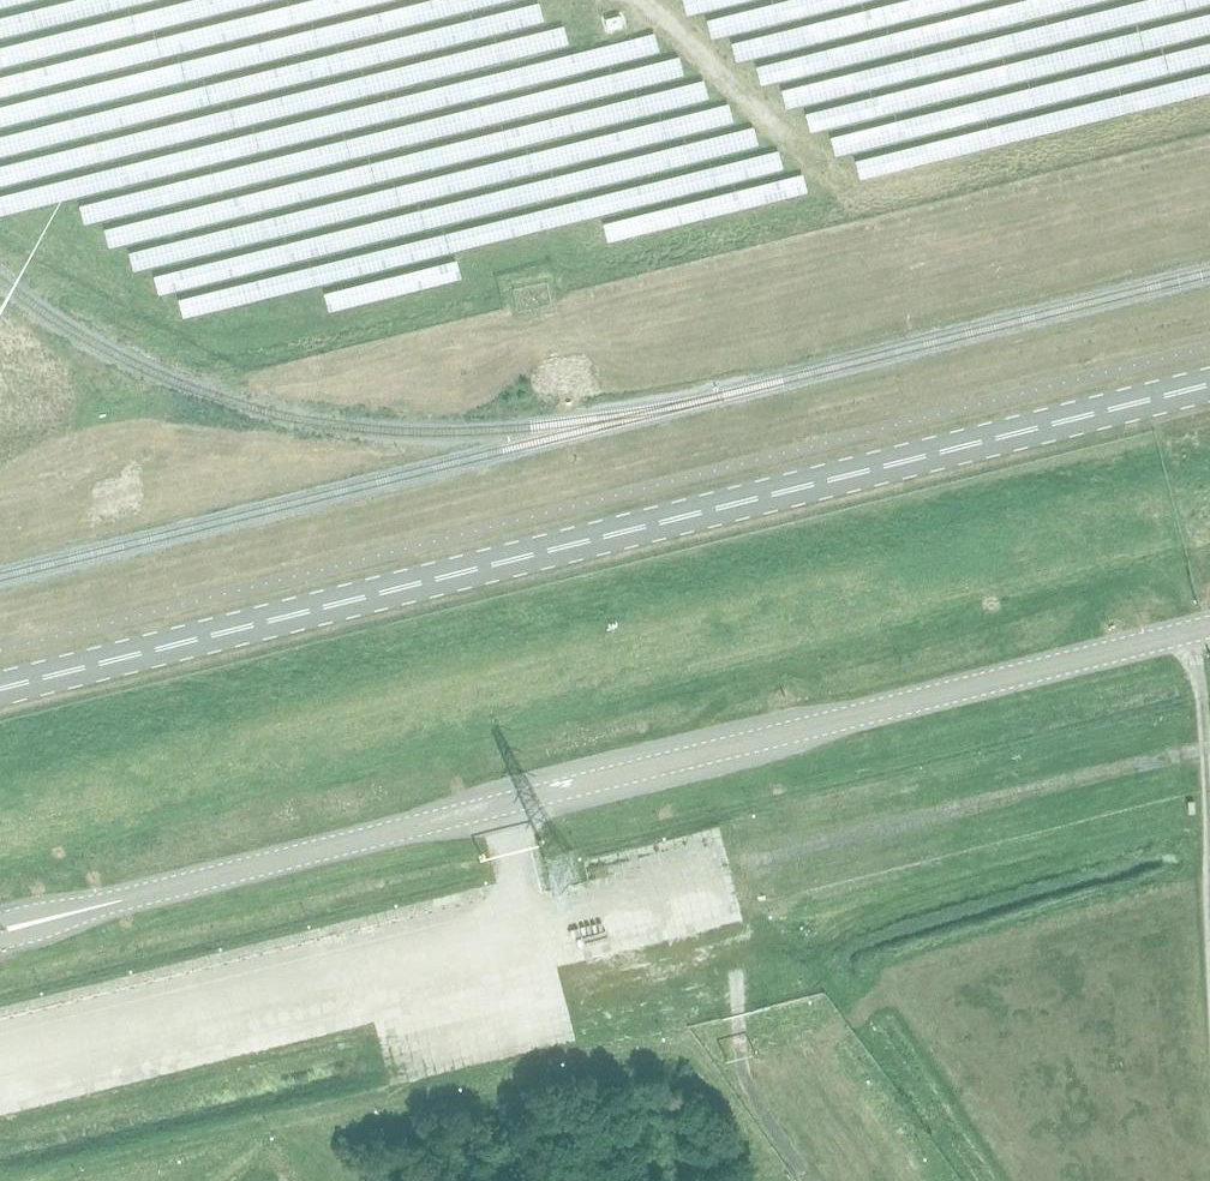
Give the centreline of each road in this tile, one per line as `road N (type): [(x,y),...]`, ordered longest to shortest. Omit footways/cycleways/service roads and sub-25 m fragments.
road 1 (unclassified): [(0,929),(1209,624)]
road 2 (unclassified): [(1209,383),(0,685)]
road 3 (track): [(1209,743),(733,866)]
road 4 (track): [(718,889),(753,1088),(817,1180)]
road 5 (track): [(642,0),(788,139)]
road 6 (track): [(1187,630),(1203,683),(1209,780)]

